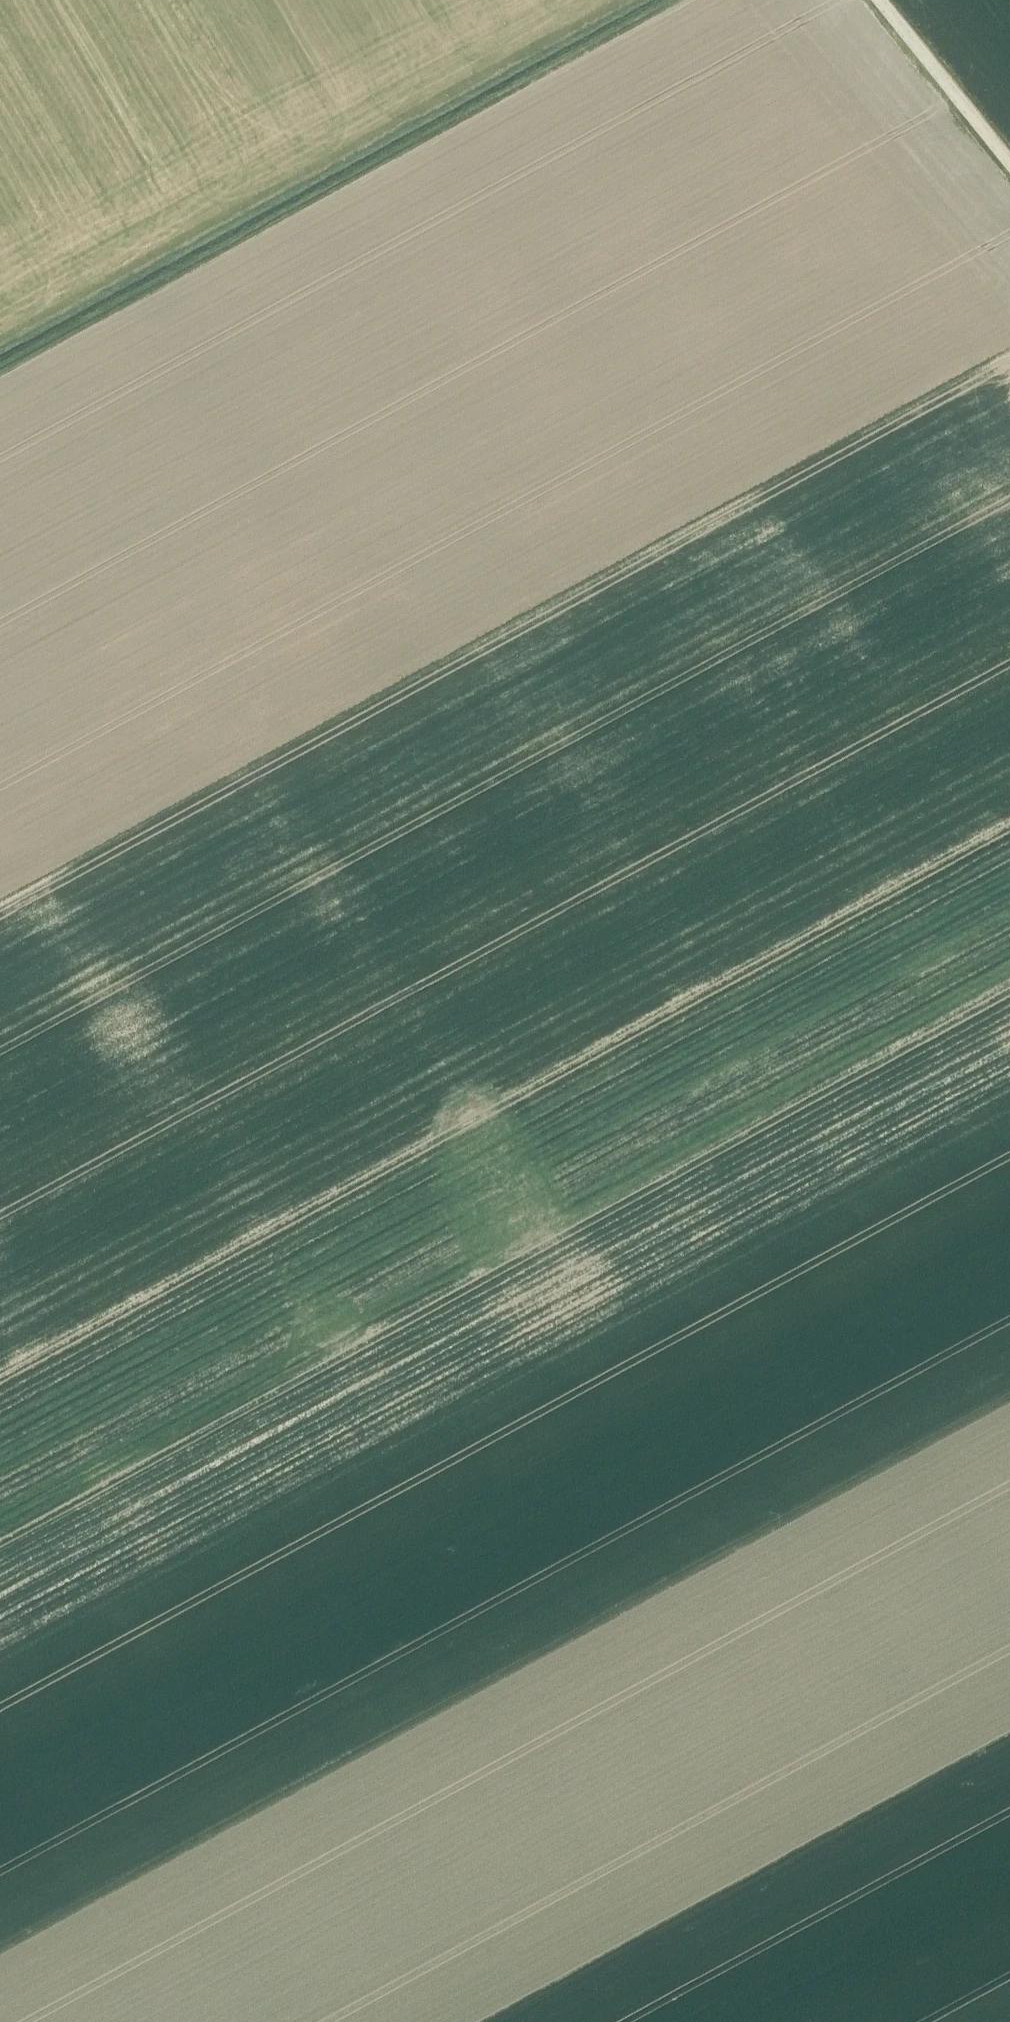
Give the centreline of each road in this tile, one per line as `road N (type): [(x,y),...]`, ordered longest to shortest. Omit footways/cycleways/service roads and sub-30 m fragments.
road 1 (unclassified): [(1009,164),(880,0)]

